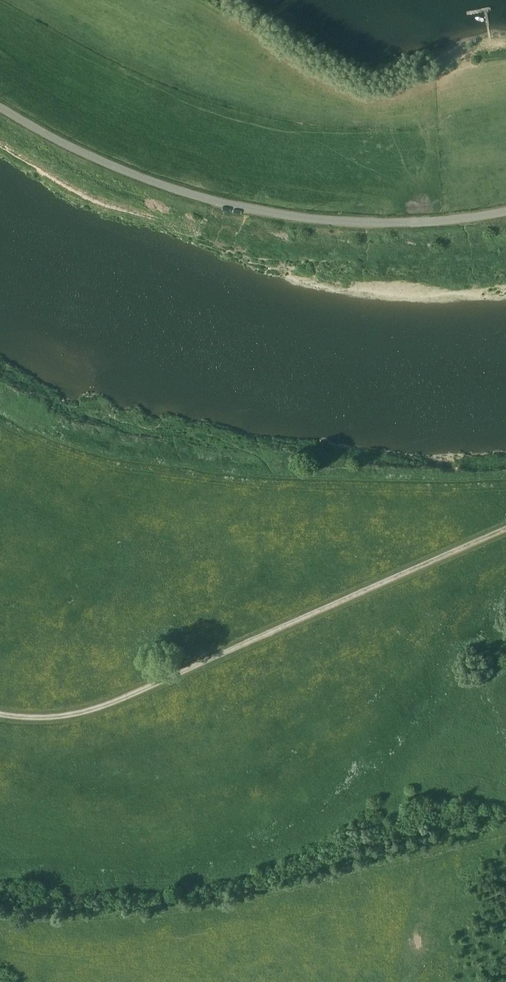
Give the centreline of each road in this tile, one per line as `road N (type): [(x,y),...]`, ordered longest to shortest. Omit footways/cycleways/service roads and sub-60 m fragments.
road 1 (track): [(0,715),(58,717),(105,706),(505,531)]
road 2 (unclassified): [(0,105),(96,157),(232,204),(383,221),(505,208)]

